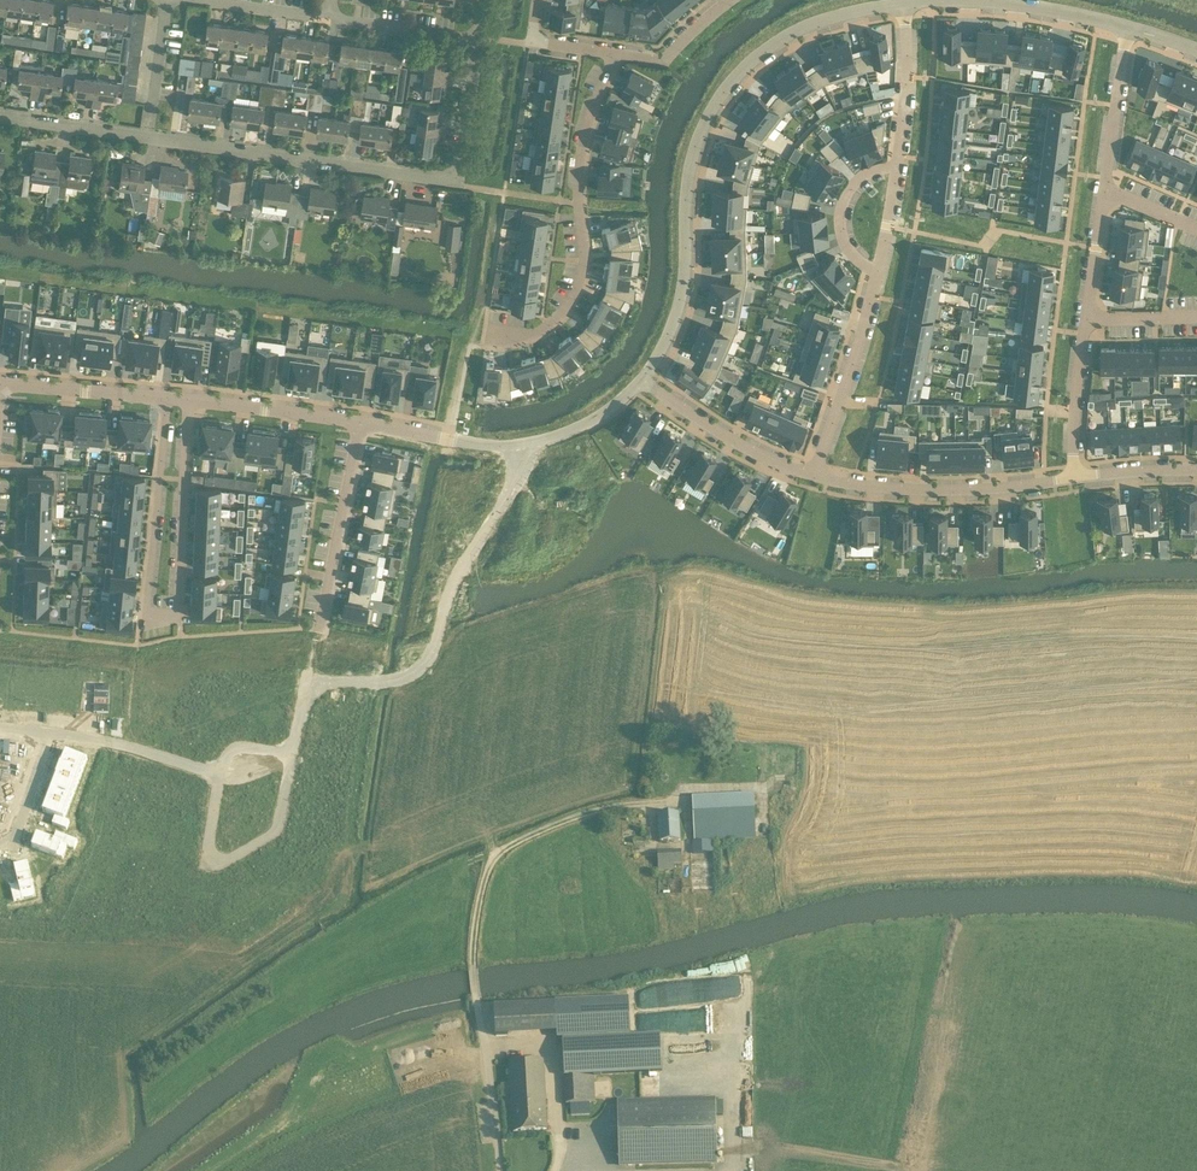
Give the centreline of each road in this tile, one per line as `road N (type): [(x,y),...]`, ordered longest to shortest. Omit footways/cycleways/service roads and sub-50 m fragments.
road 1 (residential): [(907,6),(789,38),(708,113),(685,193),(682,293),(642,381)]
road 2 (track): [(498,1170),(473,966),(483,875),(519,842),(609,810),(643,807)]
road 3 (residential): [(166,399),(145,616),(179,614),(187,401)]
road 4 (residential): [(305,686),(361,690),(422,659),(447,579),(502,502),(515,444)]
road 5 (residential): [(618,53),(584,134),(577,203),(584,260),(574,293),(540,329),(491,336)]
road 6 (residential): [(450,178),(148,137)]
road 7 (residential): [(360,422),(305,686)]
road 8 (residential): [(1072,478),(998,489),(864,487),(814,476)]
road 9 (residential): [(288,750),(272,836),(216,865),(204,865),(213,771)]
road 10 (residential): [(1127,28),(1033,8),(907,6)]
road 11 (residential): [(814,476),(879,272)]
road 12 (residential): [(814,476),(731,439),(642,381)]
road 13 (residential): [(360,422),(187,401)]
road 14 (residential): [(213,771),(122,742),(47,732)]
road 15 (residential): [(166,399),(0,384)]
road 16 (residential): [(897,167),(907,6)]
road 17 (residential): [(1103,186),(1127,28)]
road 18 (residential): [(1072,478),(1088,319)]
road 19 (residential): [(515,444),(360,422)]
road 20 (residential): [(897,167),(858,179),(844,205),(846,248),(879,272)]
road 21 (residential): [(477,40),(327,17)]
road 22 (residential): [(148,137),(0,117)]
road 23 (residential): [(642,381),(576,430),(515,444)]
road 24 (residential): [(450,178),(461,168),(477,40)]
road 25 (residential): [(733,0),(663,61),(618,53)]
road 26 (residential): [(148,137),(168,0)]
road 27 (residential): [(1088,319),(1103,186)]
road 28 (residential): [(0,845),(18,841),(47,732)]
road 29 (residential): [(618,53),(531,41),(537,0)]
road 30 (residential): [(1196,473),(1072,478)]

